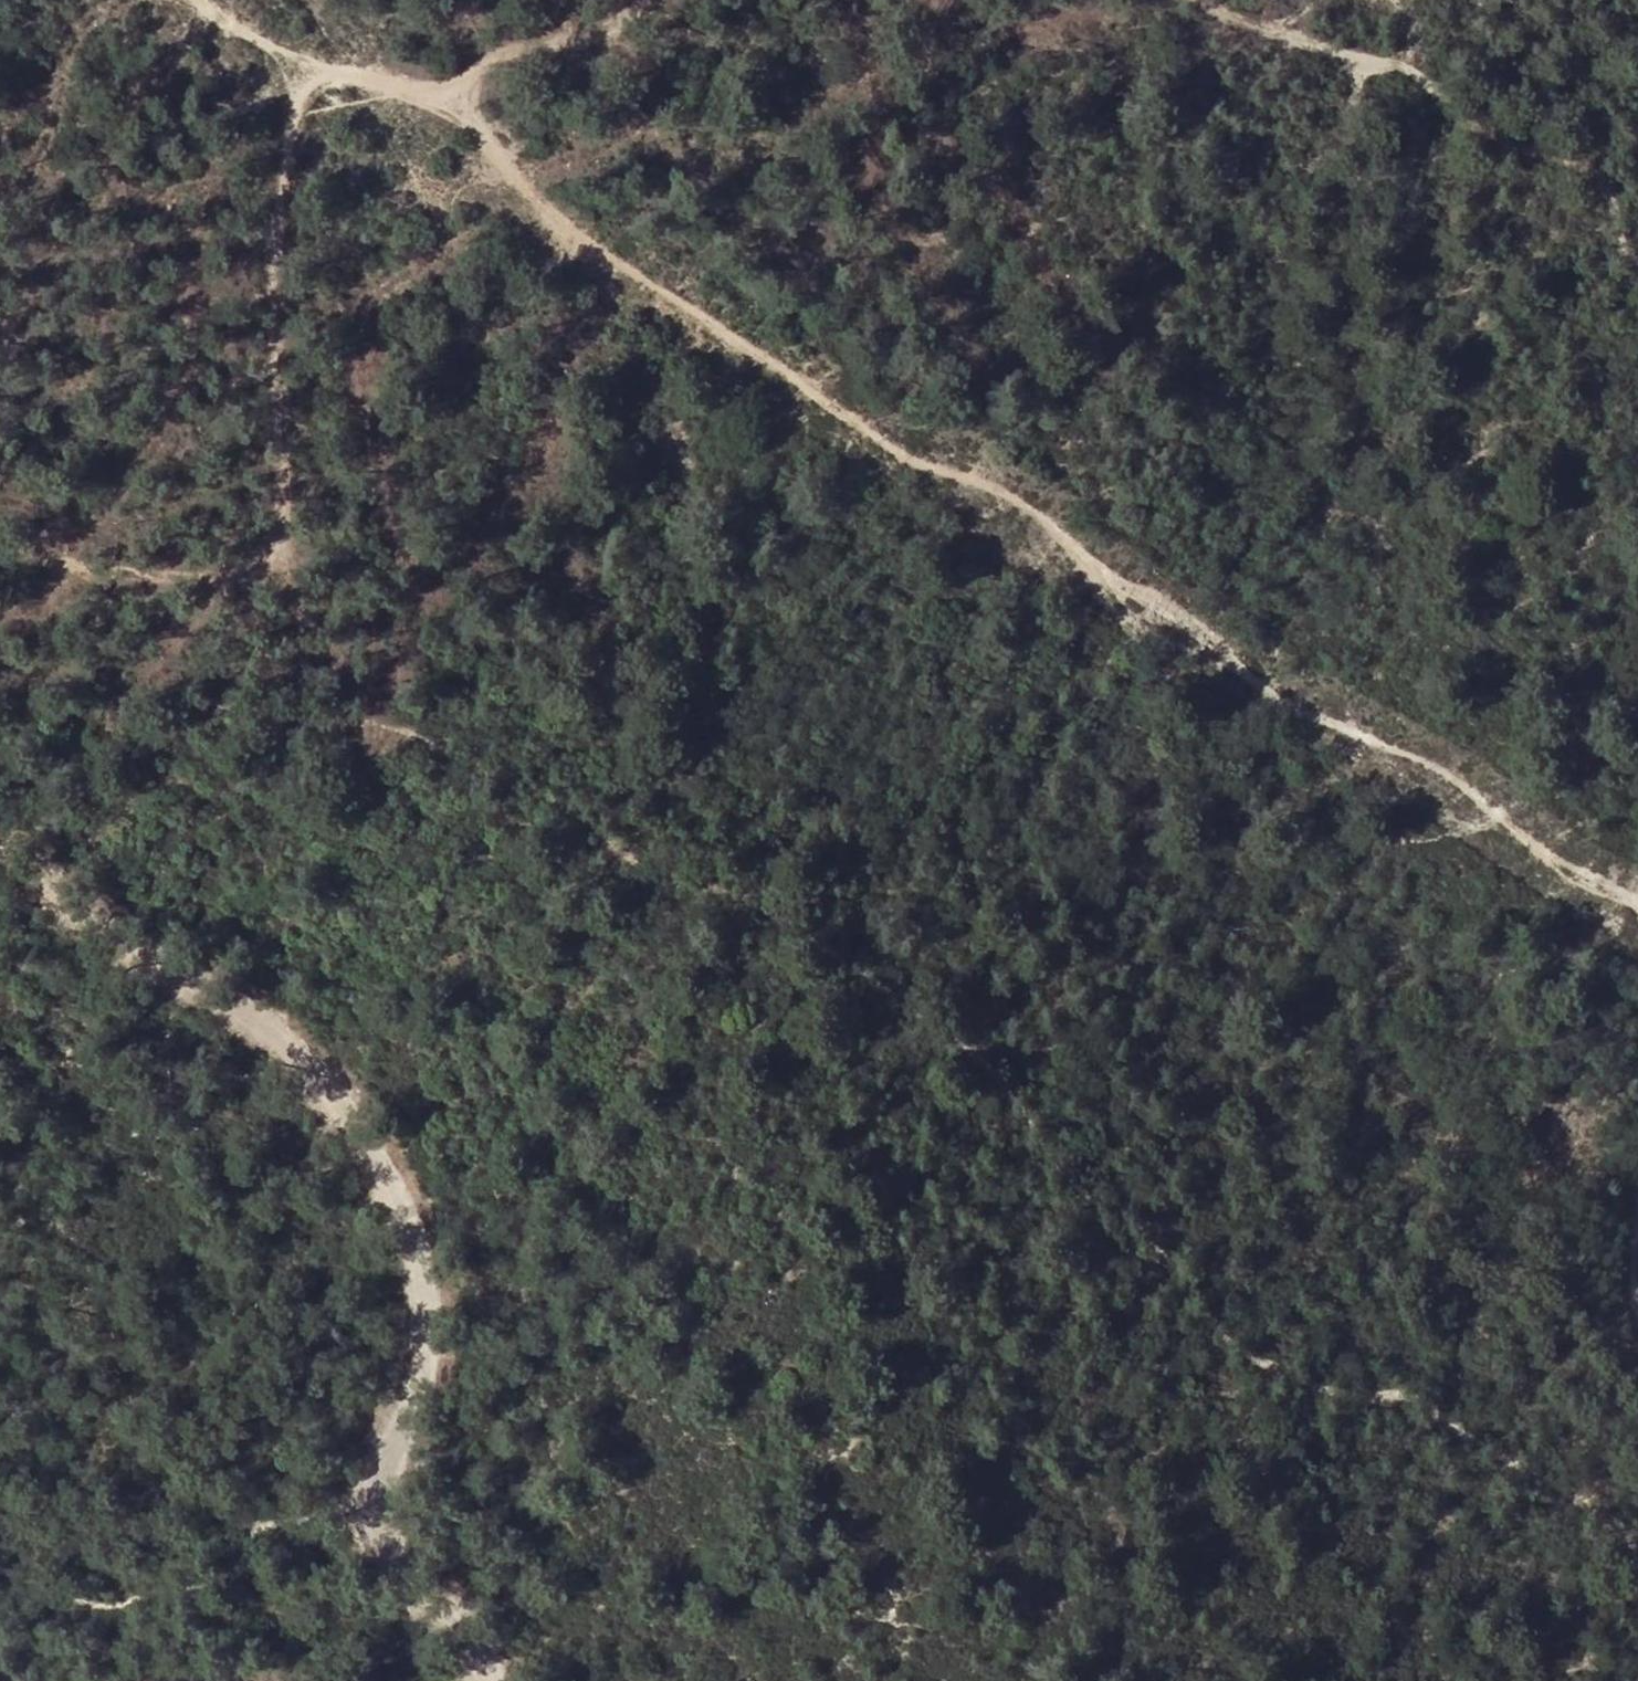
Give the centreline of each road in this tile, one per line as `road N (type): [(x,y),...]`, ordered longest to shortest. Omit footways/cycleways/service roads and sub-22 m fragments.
road 1 (track): [(1637,1269),(1631,1365),(1637,1393)]

